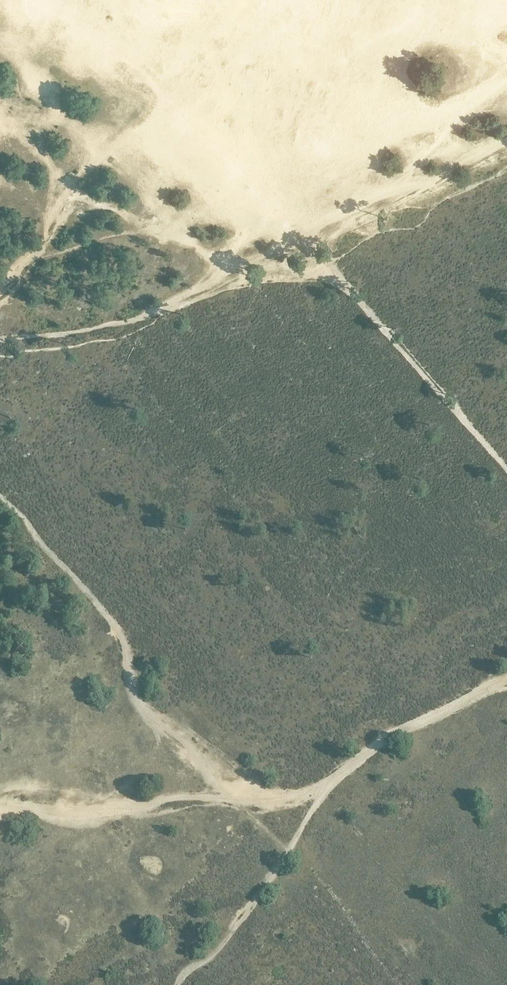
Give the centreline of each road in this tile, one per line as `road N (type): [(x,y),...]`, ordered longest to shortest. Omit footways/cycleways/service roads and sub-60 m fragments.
road 1 (track): [(506,673),(294,796),(159,800),(61,816),(0,813)]
road 2 (track): [(0,342),(199,303),(316,251)]
road 3 (track): [(335,776),(235,927),(176,984)]
road 4 (track): [(316,251),(366,240),(506,163)]

